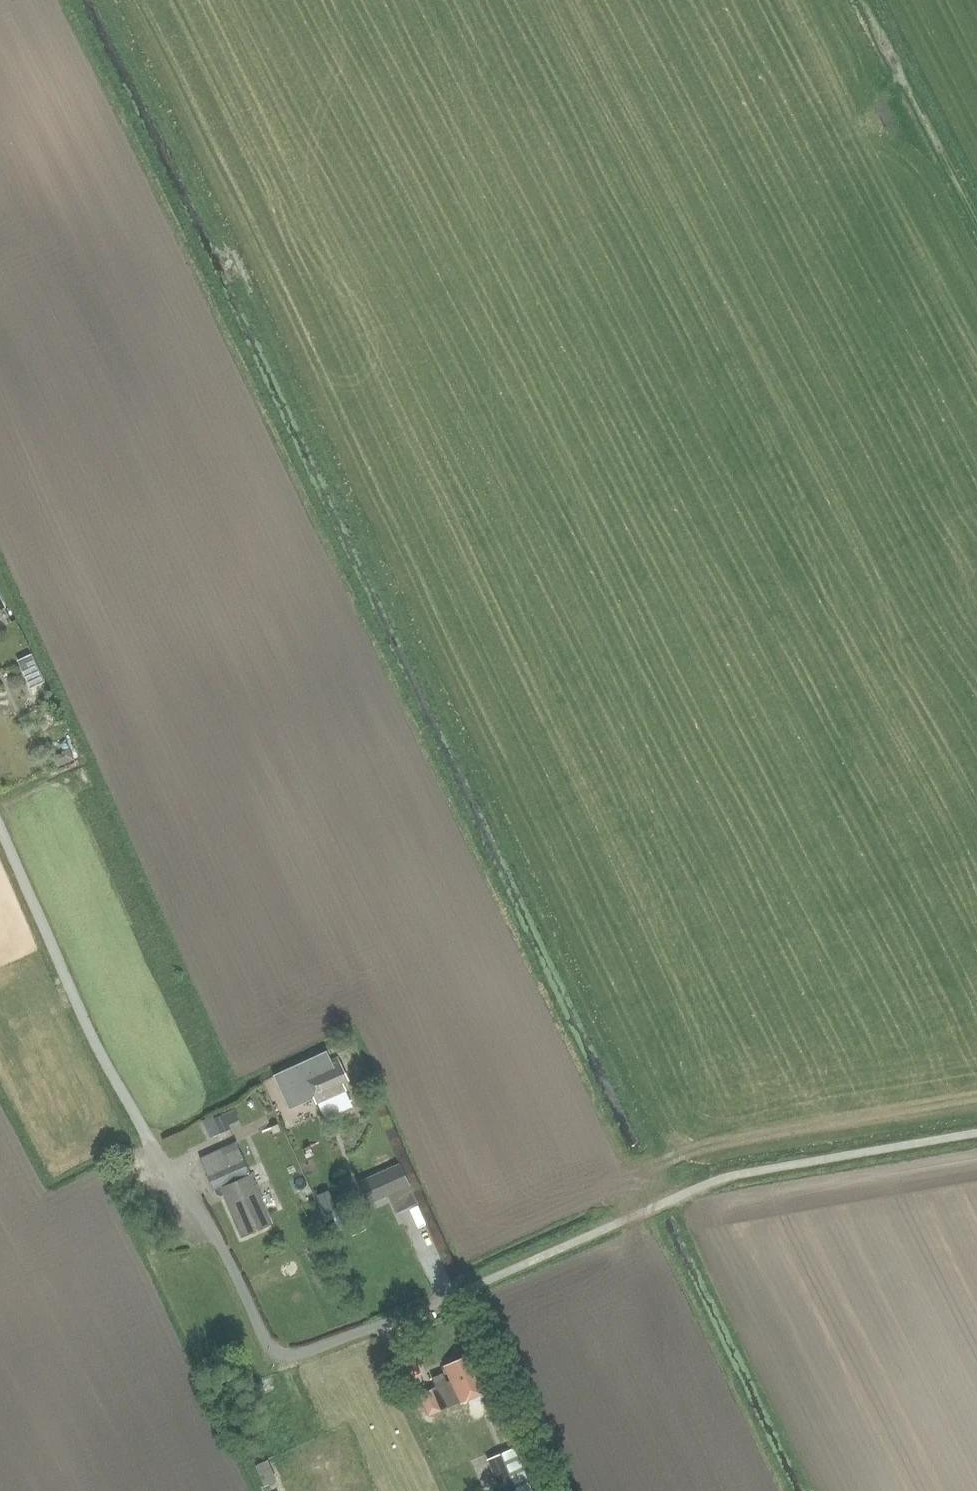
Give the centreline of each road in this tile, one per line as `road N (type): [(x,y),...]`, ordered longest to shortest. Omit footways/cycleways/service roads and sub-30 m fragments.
road 1 (unclassified): [(0,831),(95,1045),(221,1247),(272,1352),(291,1358),(432,1304)]

